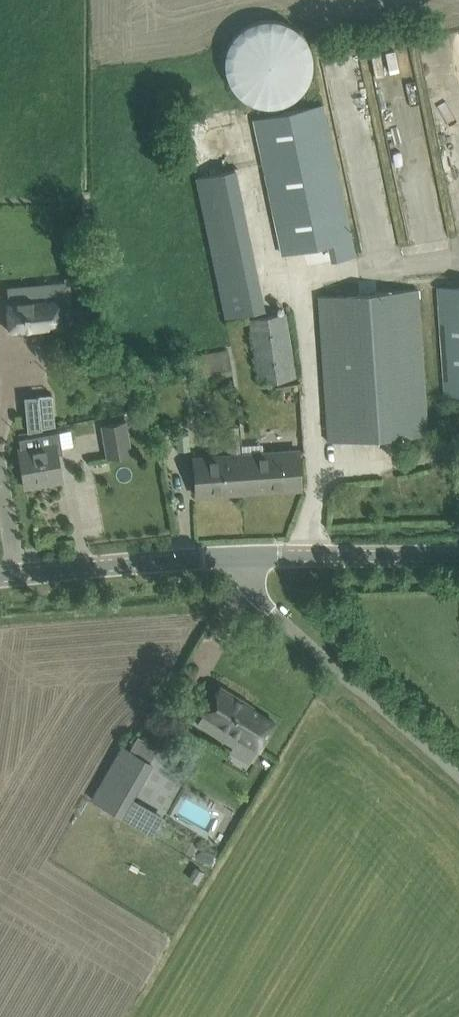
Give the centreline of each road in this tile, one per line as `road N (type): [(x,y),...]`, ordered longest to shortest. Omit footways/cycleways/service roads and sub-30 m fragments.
road 1 (unclassified): [(458,795),(243,604),(225,561)]
road 2 (unclassified): [(225,561),(458,555)]
road 3 (unclassified): [(0,578),(225,561)]

